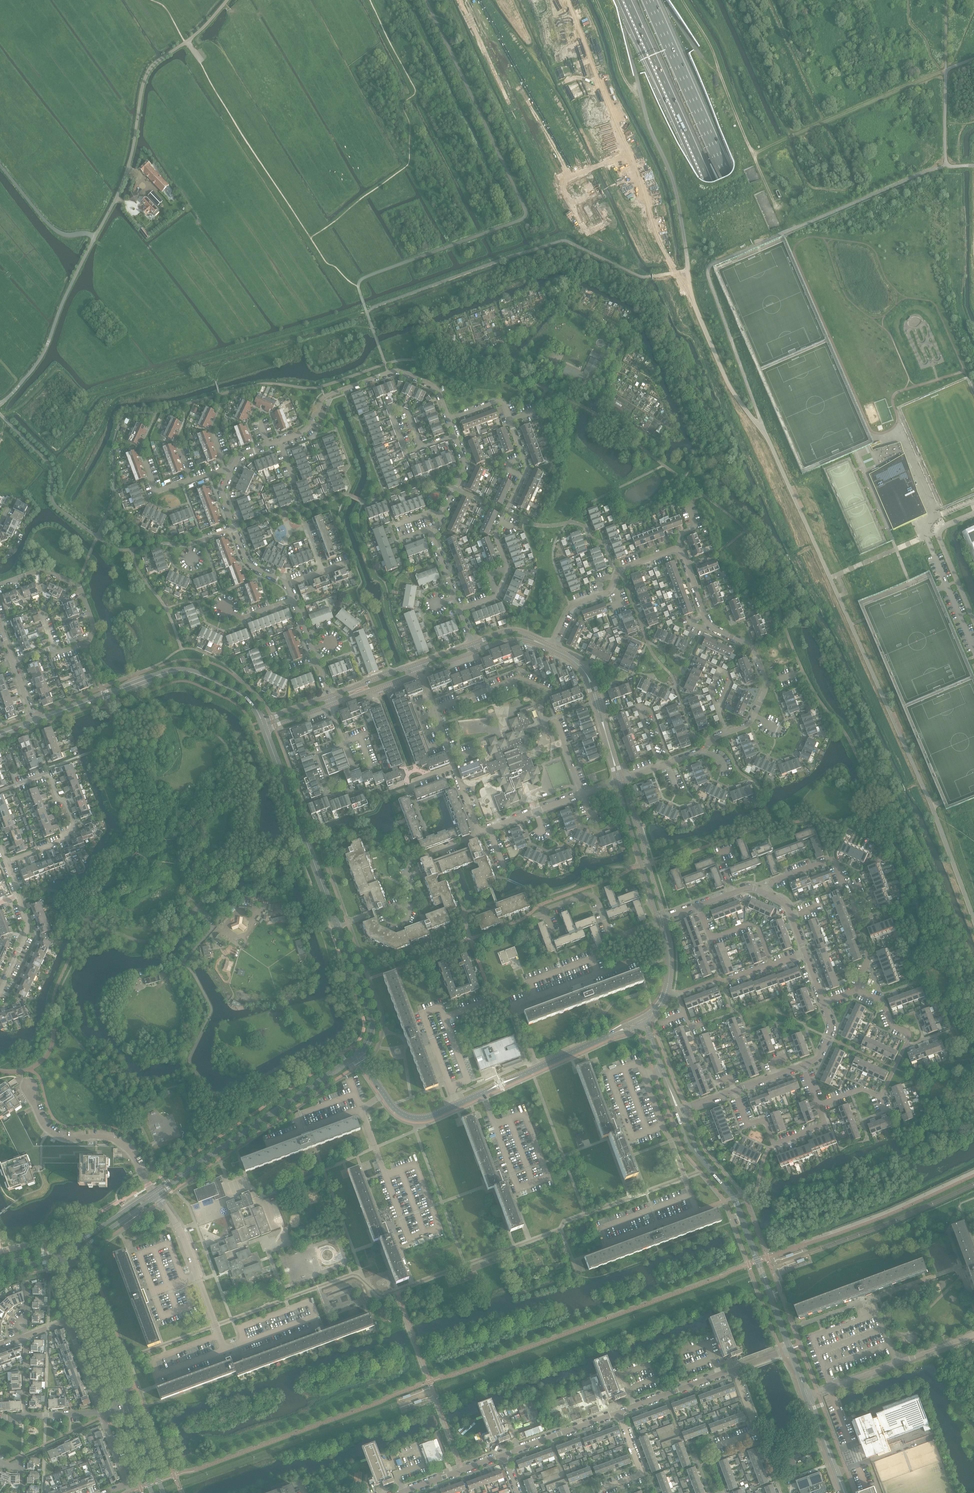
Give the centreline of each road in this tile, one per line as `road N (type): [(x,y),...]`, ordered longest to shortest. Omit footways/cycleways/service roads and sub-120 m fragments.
road 1 (motorway): [(621,0),(973,817)]
road 2 (motorway): [(629,0),(973,799)]
road 3 (motorway): [(973,757),(650,0)]
road 4 (track): [(0,413),(19,409),(59,370),(81,392),(96,394),(367,313)]
road 5 (residential): [(550,646),(565,613),(608,591),(617,571),(677,549),(708,624),(756,651),(767,684),(754,716)]
road 6 (tertiary): [(357,1056),(371,1035),(370,1015),(265,730)]
road 7 (residential): [(460,611),(499,591),(508,569),(495,535),(526,467),(502,401),(449,419)]
road 8 (unclassified): [(96,236),(128,169),(150,70),(227,0)]
road 9 (residential): [(280,441),(306,429),(330,394),(400,370),(436,387),(449,419)]
road 10 (unclassified): [(790,1349),(734,1198),(704,1161)]
road 11 (tertiary): [(186,1172),(357,1056)]
road 12 (residential): [(818,1105),(862,1089),(882,1095),(909,1038),(883,1002),(857,990)]
road 13 (unclassified): [(0,404),(39,361),(96,236)]
road 14 (residential): [(538,1068),(514,1005),(633,961)]
road 15 (residential): [(0,790),(49,773),(75,829),(5,863)]
road 16 (residential): [(0,585),(43,569),(80,586),(95,627),(89,644),(63,652),(54,647)]
road 17 (residential): [(808,1396),(973,1335)]
road 18 (residential): [(29,1087),(50,1131),(116,1141),(148,1185)]
road 19 (tertiary): [(117,691),(188,672),(241,695),(262,721)]
road 20 (unclassified): [(622,781),(592,679),(550,646)]
road 21 (residential): [(735,1091),(747,1126),(765,1119),(775,1145),(825,1124),(818,1105)]
road 22 (unclassified): [(548,649),(585,677),(618,782)]
road 23 (tertiary): [(67,1264),(122,1410)]
road 24 (tertiary): [(133,1406),(78,1260)]
road 25 (unclassified): [(618,782),(659,920)]
road 26 (residential): [(216,1326),(181,1231),(157,1196)]
road 27 (unclassified): [(664,918),(622,781)]
road 28 (residential): [(103,1415),(67,1322),(27,1336)]
road 29 (residential): [(547,910),(592,896),(613,936),(659,920)]
road 30 (residential): [(409,1239),(362,1108)]
road 31 (unclassified): [(973,918),(924,788)]
road 32 (residential): [(671,763),(652,710),(638,707),(660,767)]
road 33 (residential): [(479,833),(434,710)]
road 34 (residential): [(434,710),(520,678),(551,692)]
road 35 (unclassified): [(96,236),(54,229),(0,166)]
road 36 (unclassified): [(618,1413),(734,1370)]
road 37 (unclassified): [(503,1456),(618,1413)]
road 38 (residential): [(771,964),(758,928),(711,938),(699,905)]

